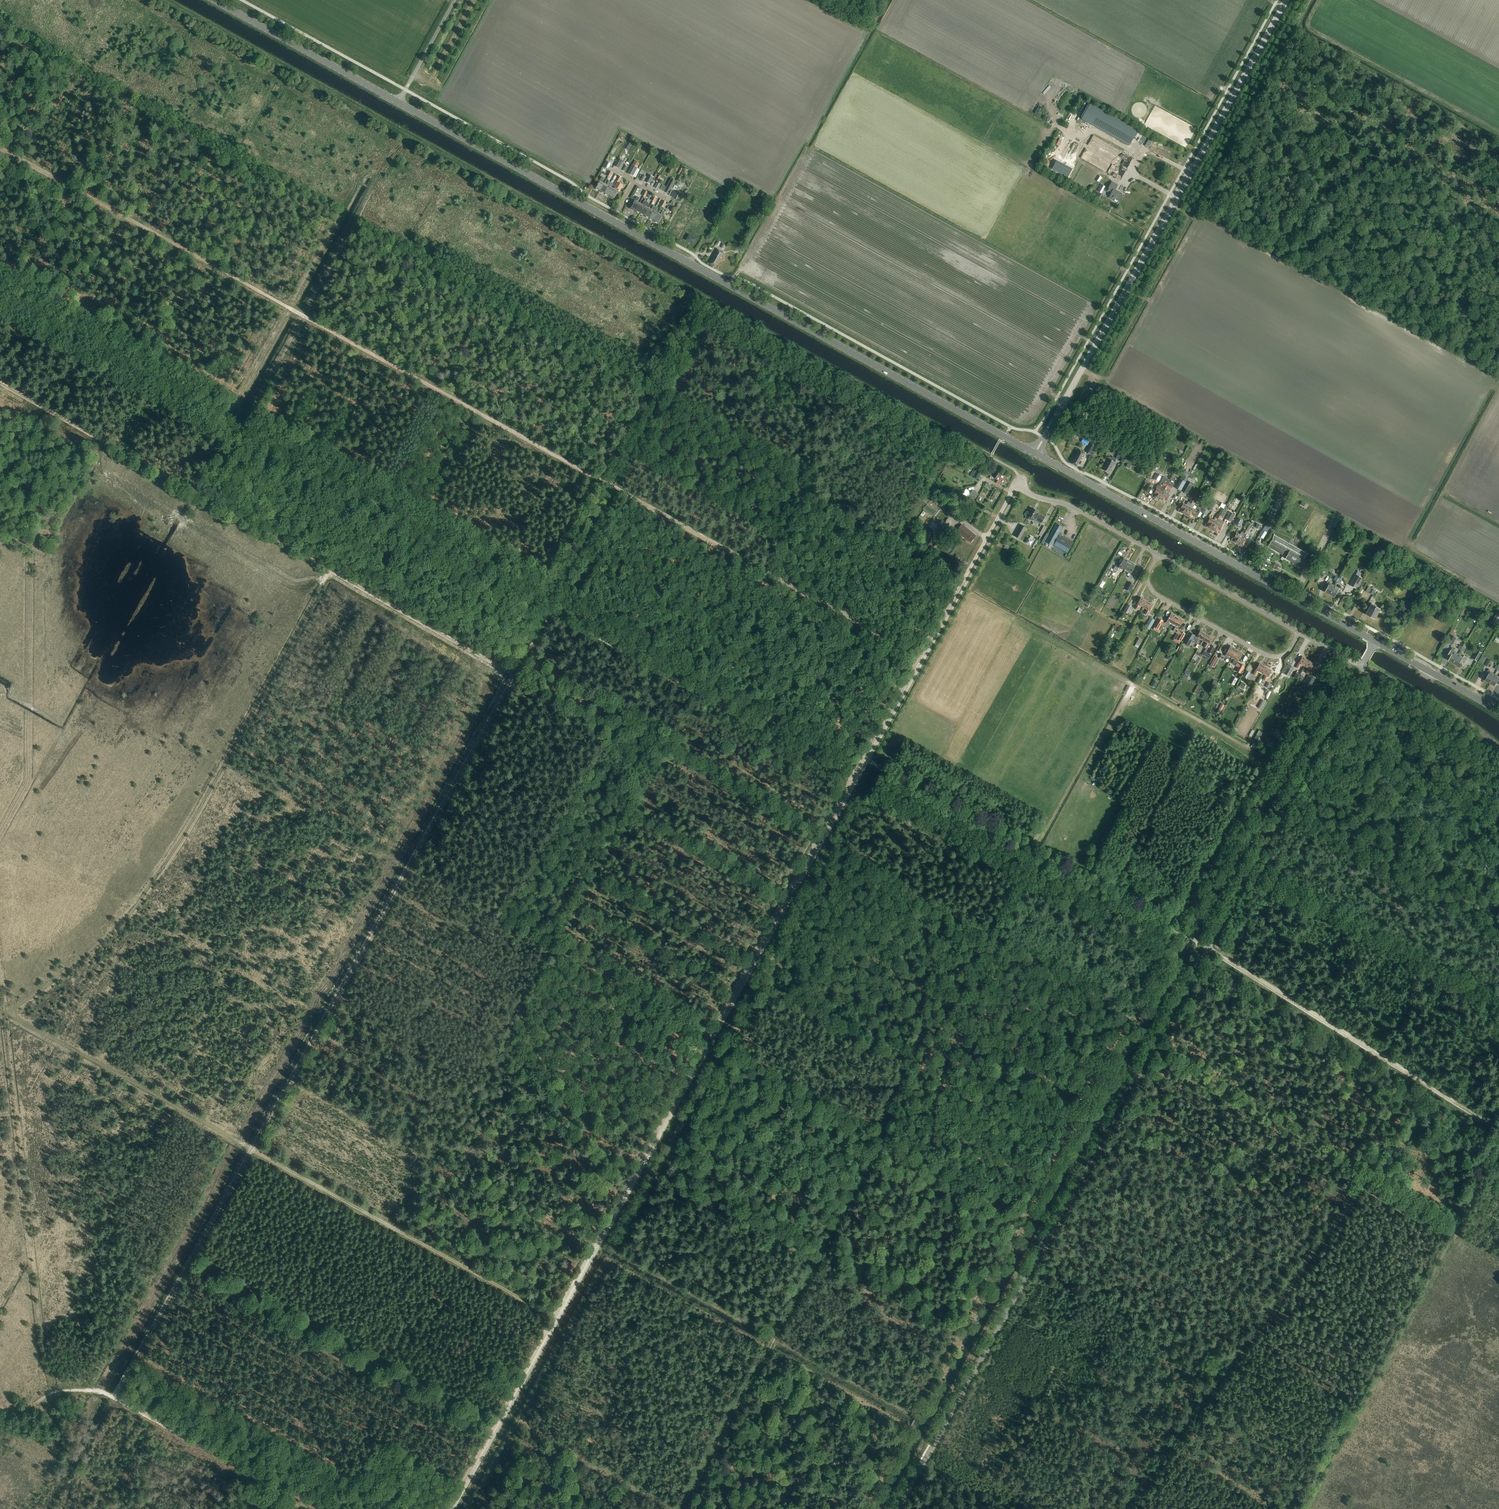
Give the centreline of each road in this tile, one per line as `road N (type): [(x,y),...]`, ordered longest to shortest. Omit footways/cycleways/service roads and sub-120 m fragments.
road 1 (track): [(114,1396),(515,675),(0,383)]
road 2 (track): [(0,149),(924,660)]
road 3 (unclassified): [(1362,666),(1363,698),(1316,749),(898,1508)]
road 4 (track): [(450,1508),(852,783)]
road 5 (track): [(680,1508),(877,1148),(883,1113),(935,1002),(939,954),(919,865),(855,786)]
road 6 (track): [(1278,762),(917,1416)]
road 7 (primary): [(1035,453),(399,102)]
road 8 (track): [(235,405),(360,177),(372,174),(247,412)]
road 9 (tertiary): [(1035,453),(1286,0)]
road 10 (primary): [(1375,642),(1035,453)]
road 11 (track): [(867,757),(1184,933)]
road 12 (track): [(246,412),(549,581)]
road 13 (track): [(1152,1050),(1451,1225)]
road 14 (track): [(552,614),(855,778)]
road 15 (track): [(1498,1128),(1208,947)]
road 16 (track): [(319,1508),(108,1393),(56,1392),(25,1411)]
road 17 (track): [(1251,867),(1498,1004)]
road 18 (track): [(0,273),(235,405)]
road 19 (track): [(855,778),(963,581)]
road 20 (unclassified): [(1300,632),(1284,657),(1263,654),(1157,595),(1148,576),(1158,555)]
road 21 (primary): [(399,102),(214,0)]
road 22 (track): [(880,1127),(724,1042)]
road 23 (track): [(678,1508),(524,1424)]
road 24 (unclassified): [(1300,632),(1158,555)]
road 25 (track): [(1364,662),(1498,747)]
road 26 (unclassified): [(1158,555),(1016,485)]
road 27 (primary): [(1498,712),(1375,642)]

